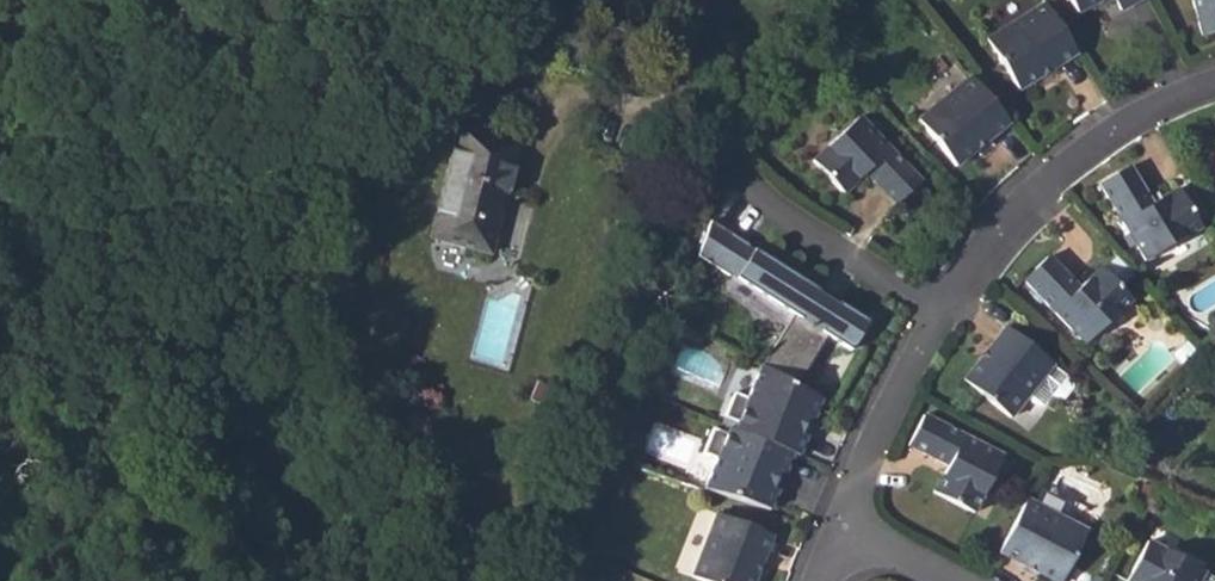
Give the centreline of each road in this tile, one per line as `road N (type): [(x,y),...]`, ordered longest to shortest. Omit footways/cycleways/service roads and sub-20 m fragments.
road 1 (residential): [(1214,86),(1129,122),(1057,177),(988,246),(943,311)]
road 2 (unclassified): [(943,311),(789,218),(709,138)]
road 3 (residential): [(943,311),(899,384),(841,530)]

